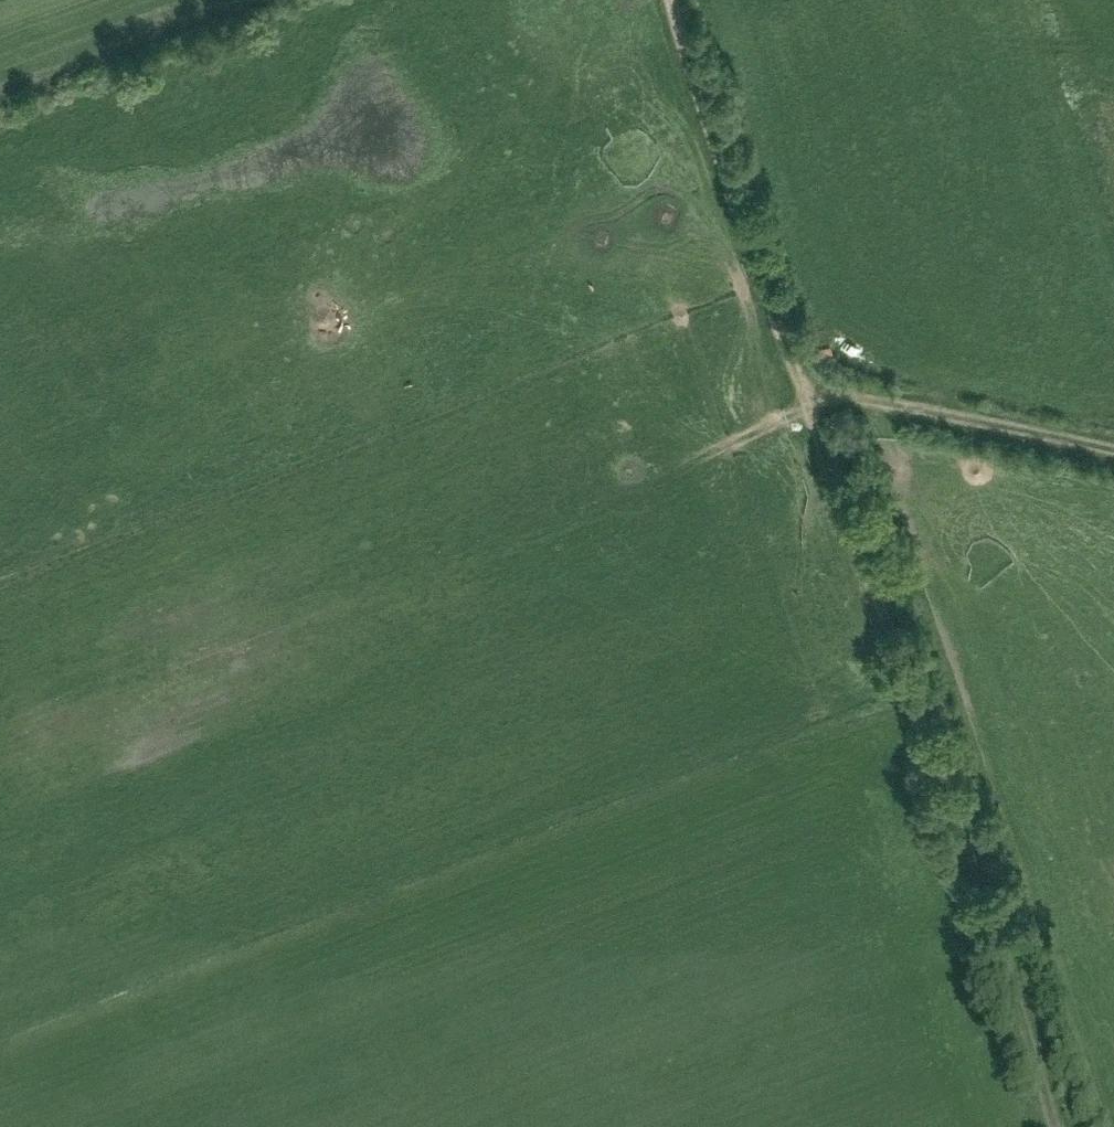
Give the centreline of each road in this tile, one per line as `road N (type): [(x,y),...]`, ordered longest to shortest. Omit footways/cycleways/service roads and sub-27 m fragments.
road 1 (track): [(1067,1126),(819,400)]
road 2 (track): [(683,0),(819,400)]
road 3 (track): [(819,400),(1113,456)]

